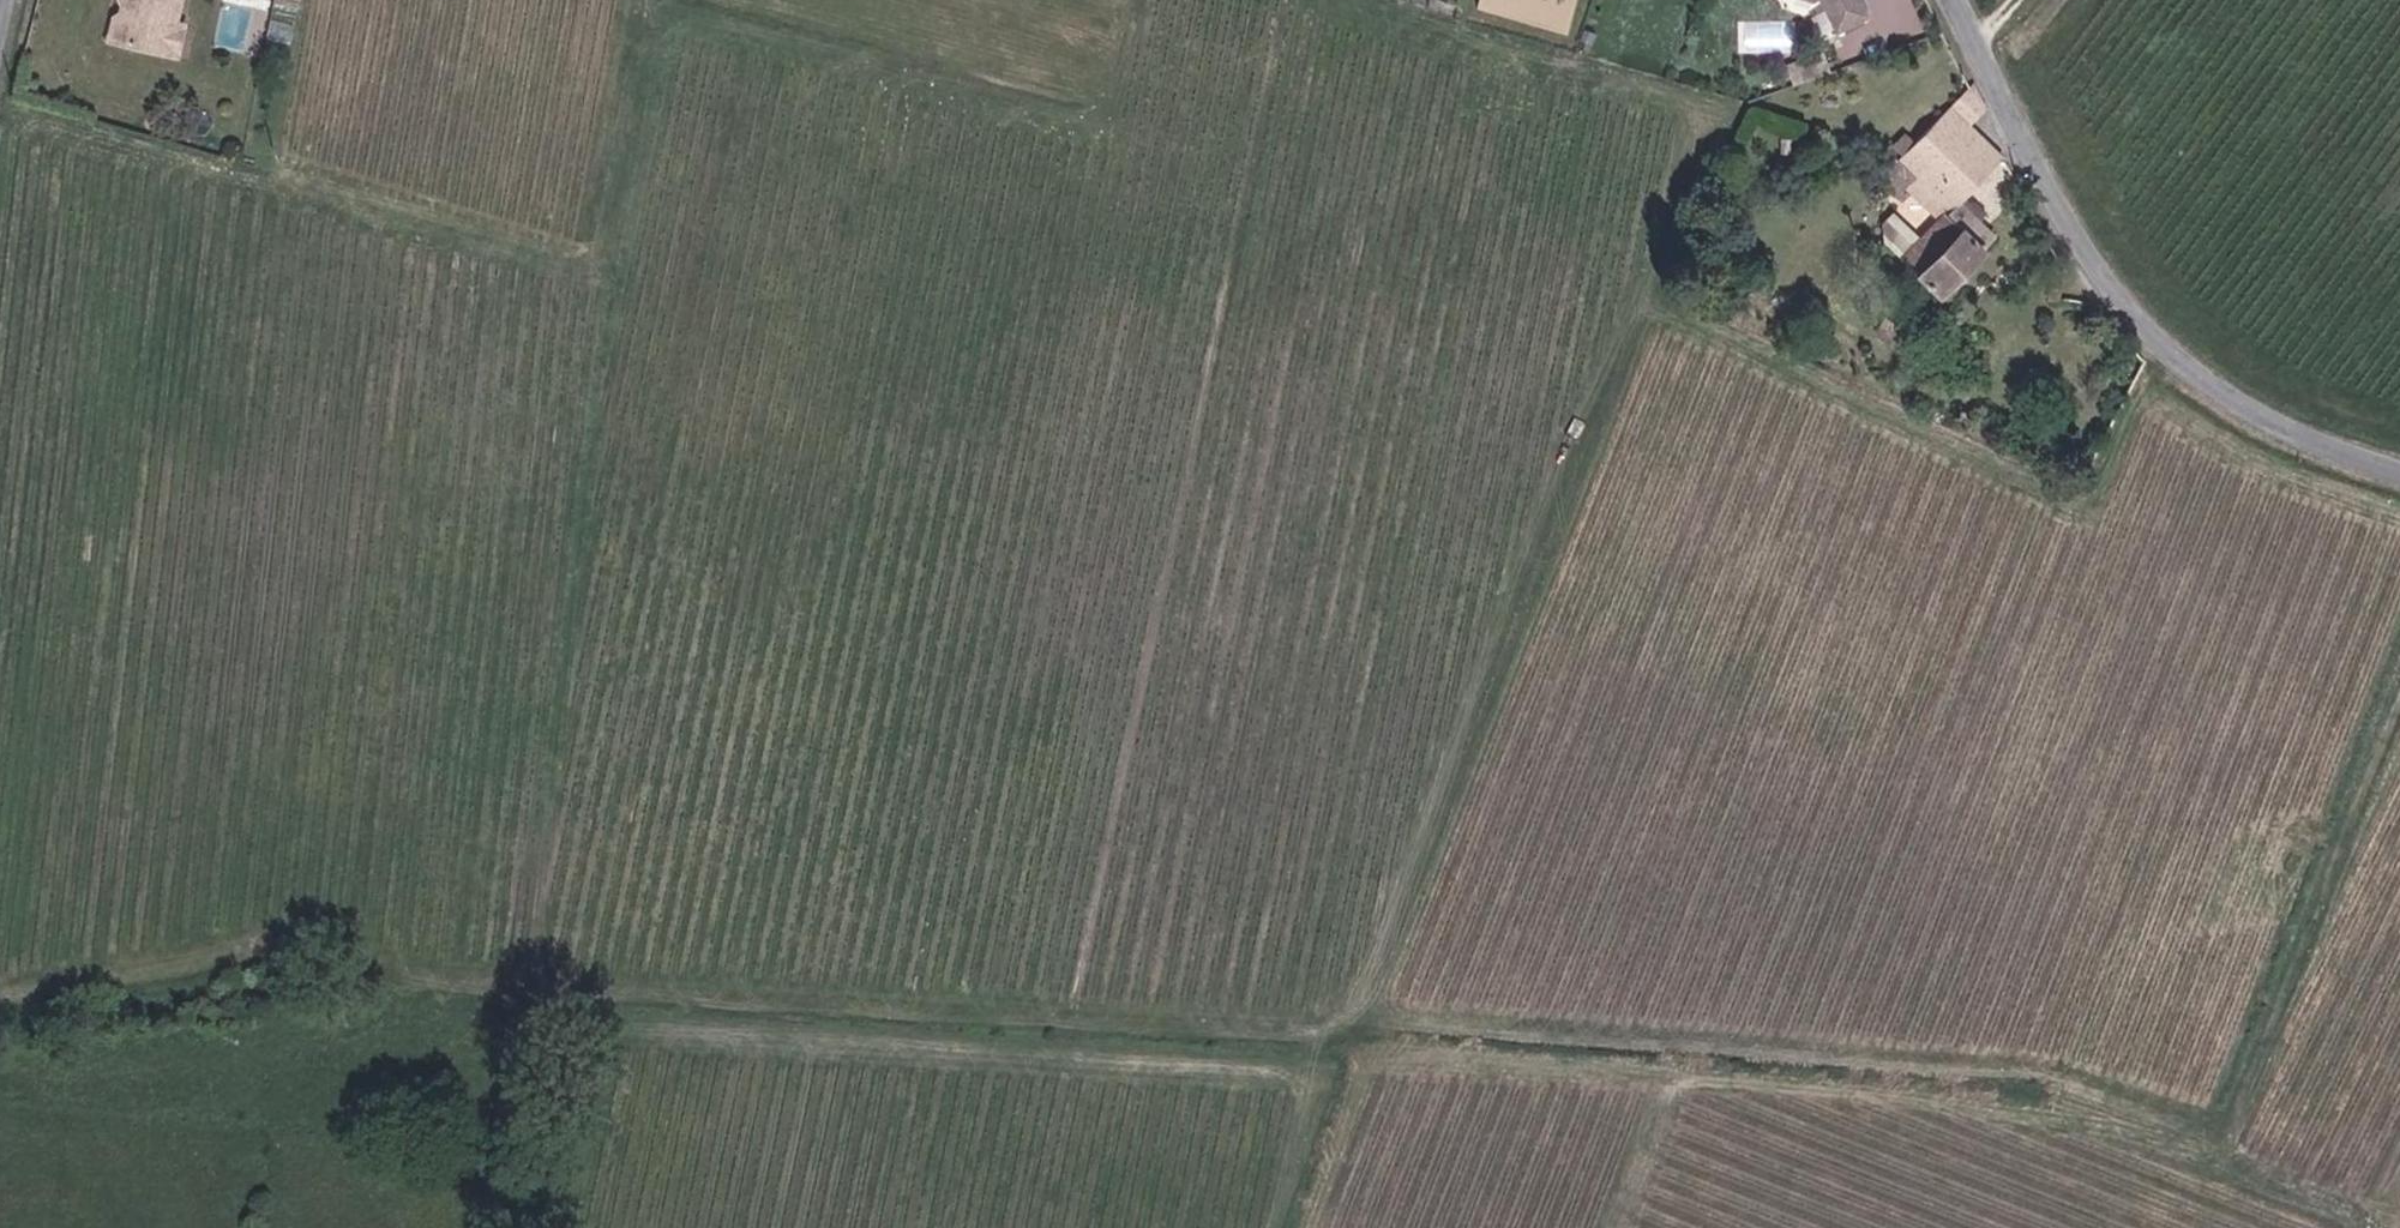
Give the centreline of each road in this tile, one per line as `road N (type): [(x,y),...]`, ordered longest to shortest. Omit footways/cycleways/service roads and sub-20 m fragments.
road 1 (unclassified): [(1955,0),(2073,236),(2141,329),(2214,388),(2300,439),(2399,472)]

